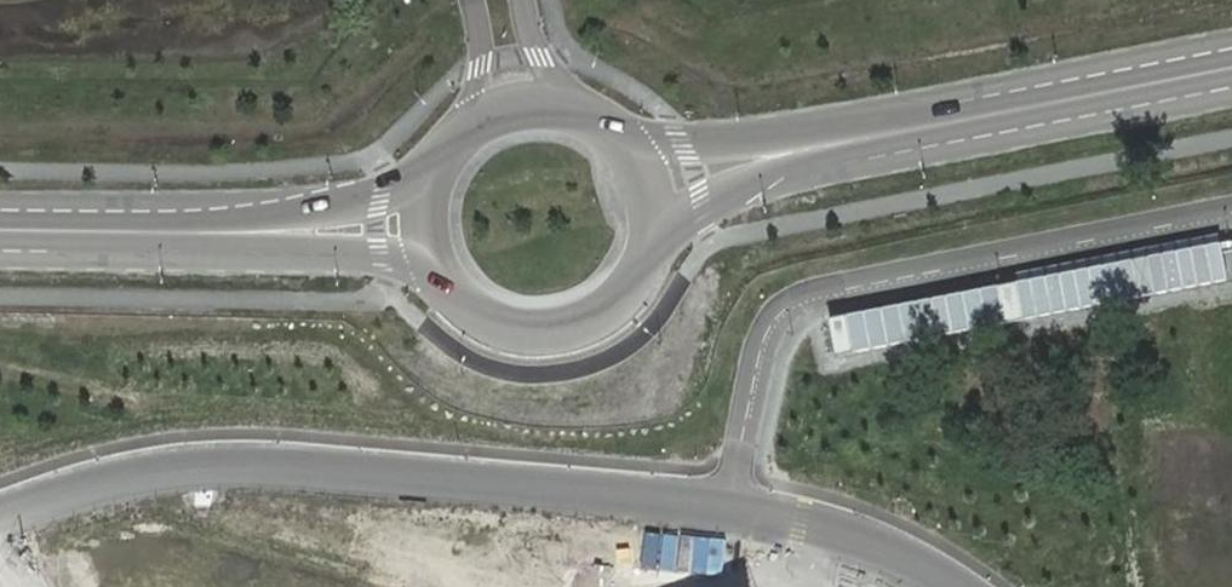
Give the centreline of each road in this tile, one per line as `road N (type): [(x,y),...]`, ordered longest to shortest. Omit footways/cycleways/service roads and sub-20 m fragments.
road 1 (secondary): [(1231,50),(804,132),(688,147),(620,140)]
road 2 (secondary): [(647,255),(741,189),(789,171),(1231,85)]
road 3 (secondary): [(0,248),(385,256),(448,287)]
road 4 (secondary): [(436,172),(381,199),(320,211),(0,209)]
road 5 (secondary): [(448,287),(498,325),(560,331),(617,303),(647,255)]
road 6 (secondary): [(620,140),(570,111),(536,107),(471,129),(436,172)]
road 7 (secondary): [(647,255),(650,194),(620,140)]
road 8 (secondary): [(436,172),(426,231),(448,287)]

